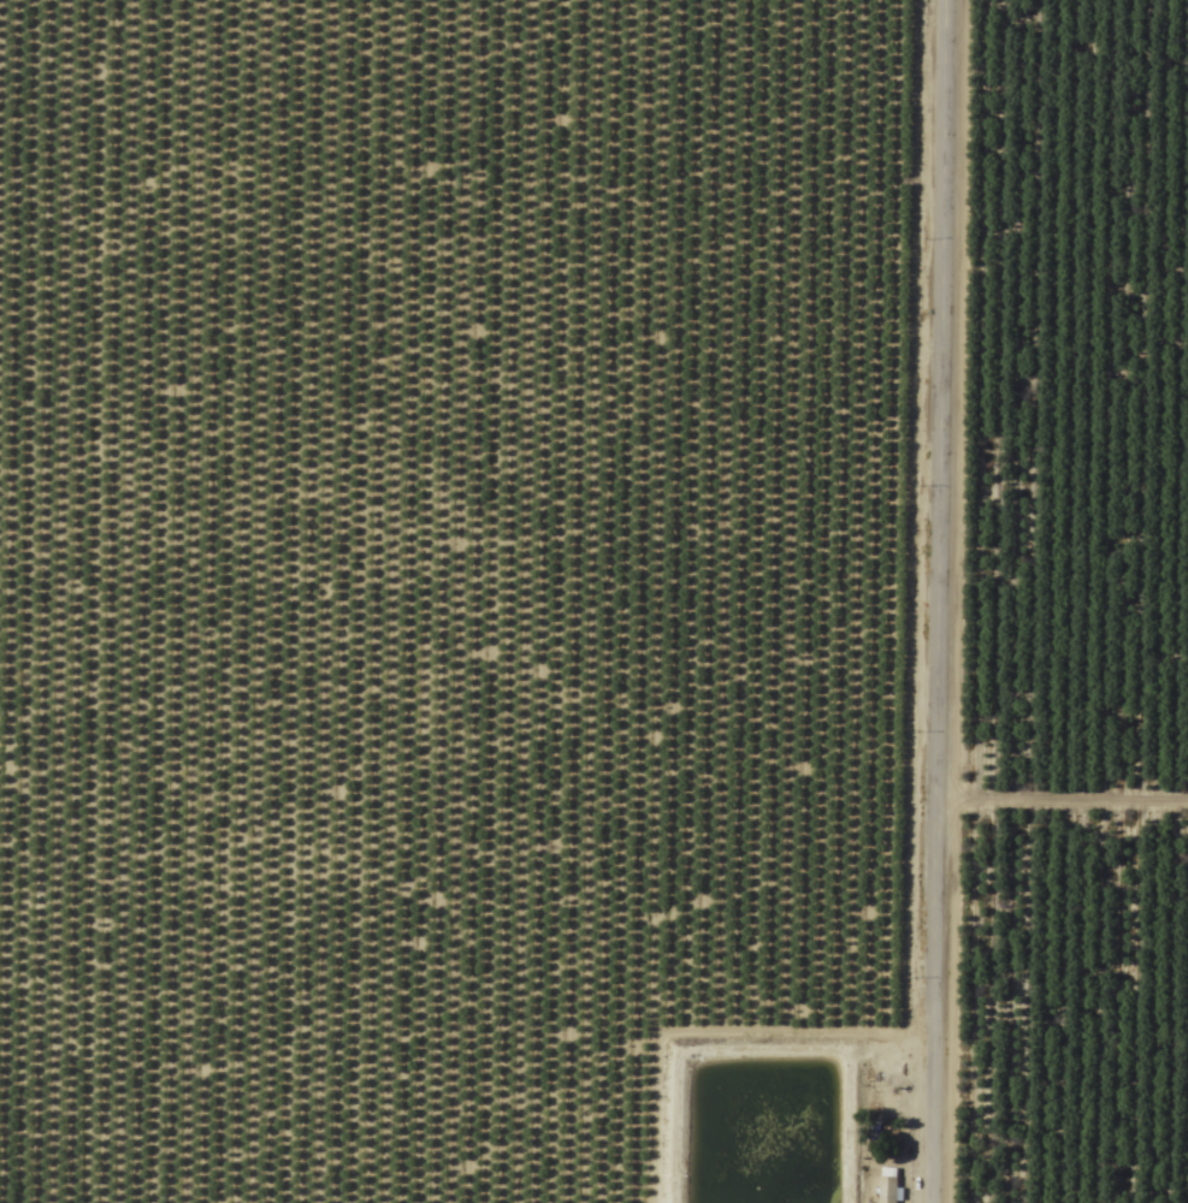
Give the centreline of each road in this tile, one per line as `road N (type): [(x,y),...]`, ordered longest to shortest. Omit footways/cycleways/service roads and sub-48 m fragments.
road 1 (residential): [(929,1202),(945,0)]

